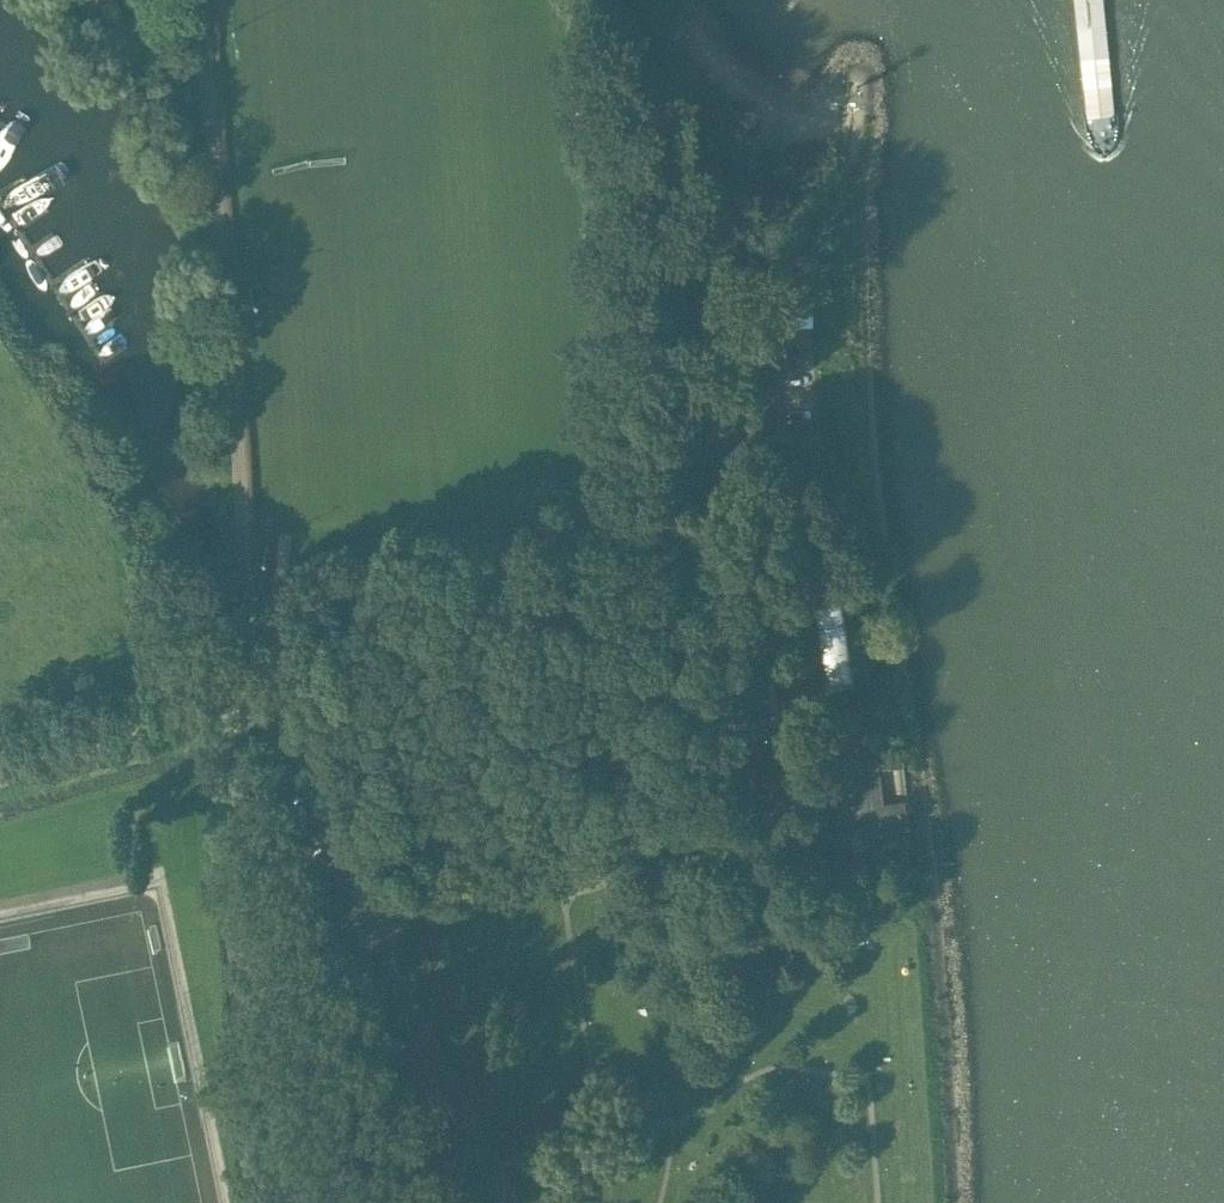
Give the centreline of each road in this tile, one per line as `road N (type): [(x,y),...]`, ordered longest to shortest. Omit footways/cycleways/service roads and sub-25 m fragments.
road 1 (unclassified): [(279,695),(247,571),(204,0)]
road 2 (unclassified): [(510,1202),(365,913),(279,695)]
road 3 (unclassified): [(0,779),(279,695)]

